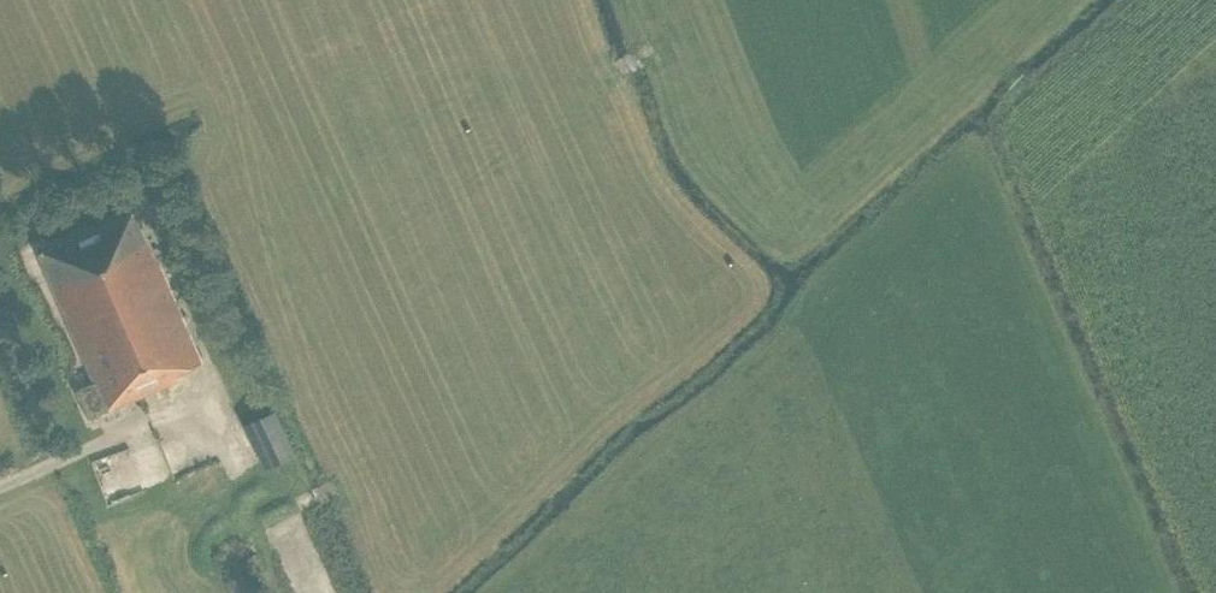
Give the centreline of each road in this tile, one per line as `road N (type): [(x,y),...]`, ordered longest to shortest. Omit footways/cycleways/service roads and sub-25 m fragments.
road 1 (track): [(957,169),(896,221),(725,406),(512,592)]

